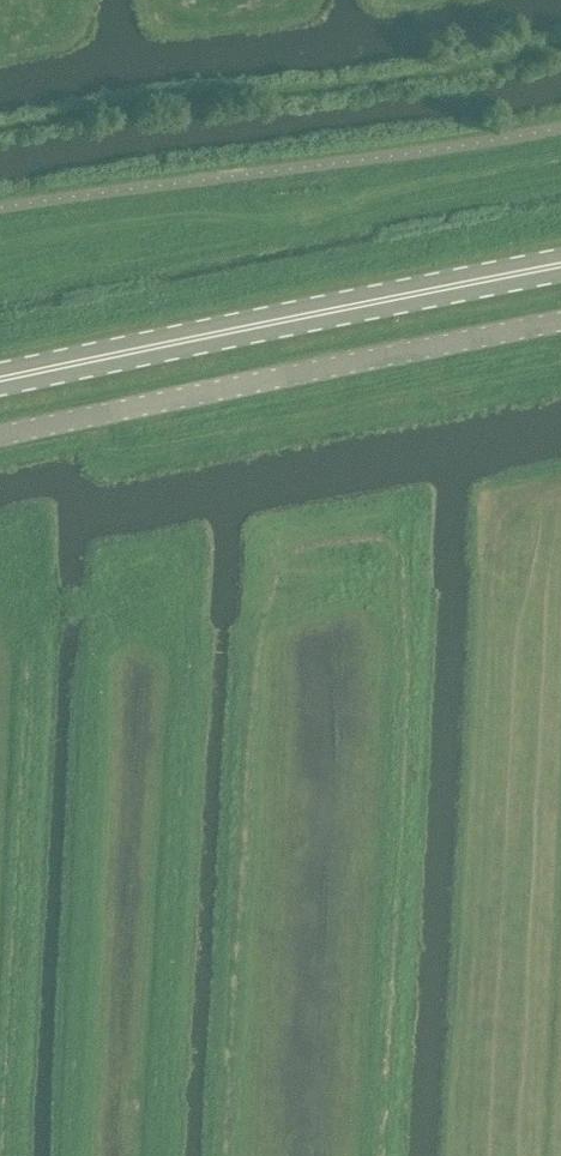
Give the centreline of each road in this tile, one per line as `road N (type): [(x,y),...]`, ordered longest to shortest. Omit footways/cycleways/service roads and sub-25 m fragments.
road 1 (unclassified): [(560,317),(0,436)]
road 2 (primary): [(0,377),(560,263)]
road 3 (track): [(0,126),(560,46)]

